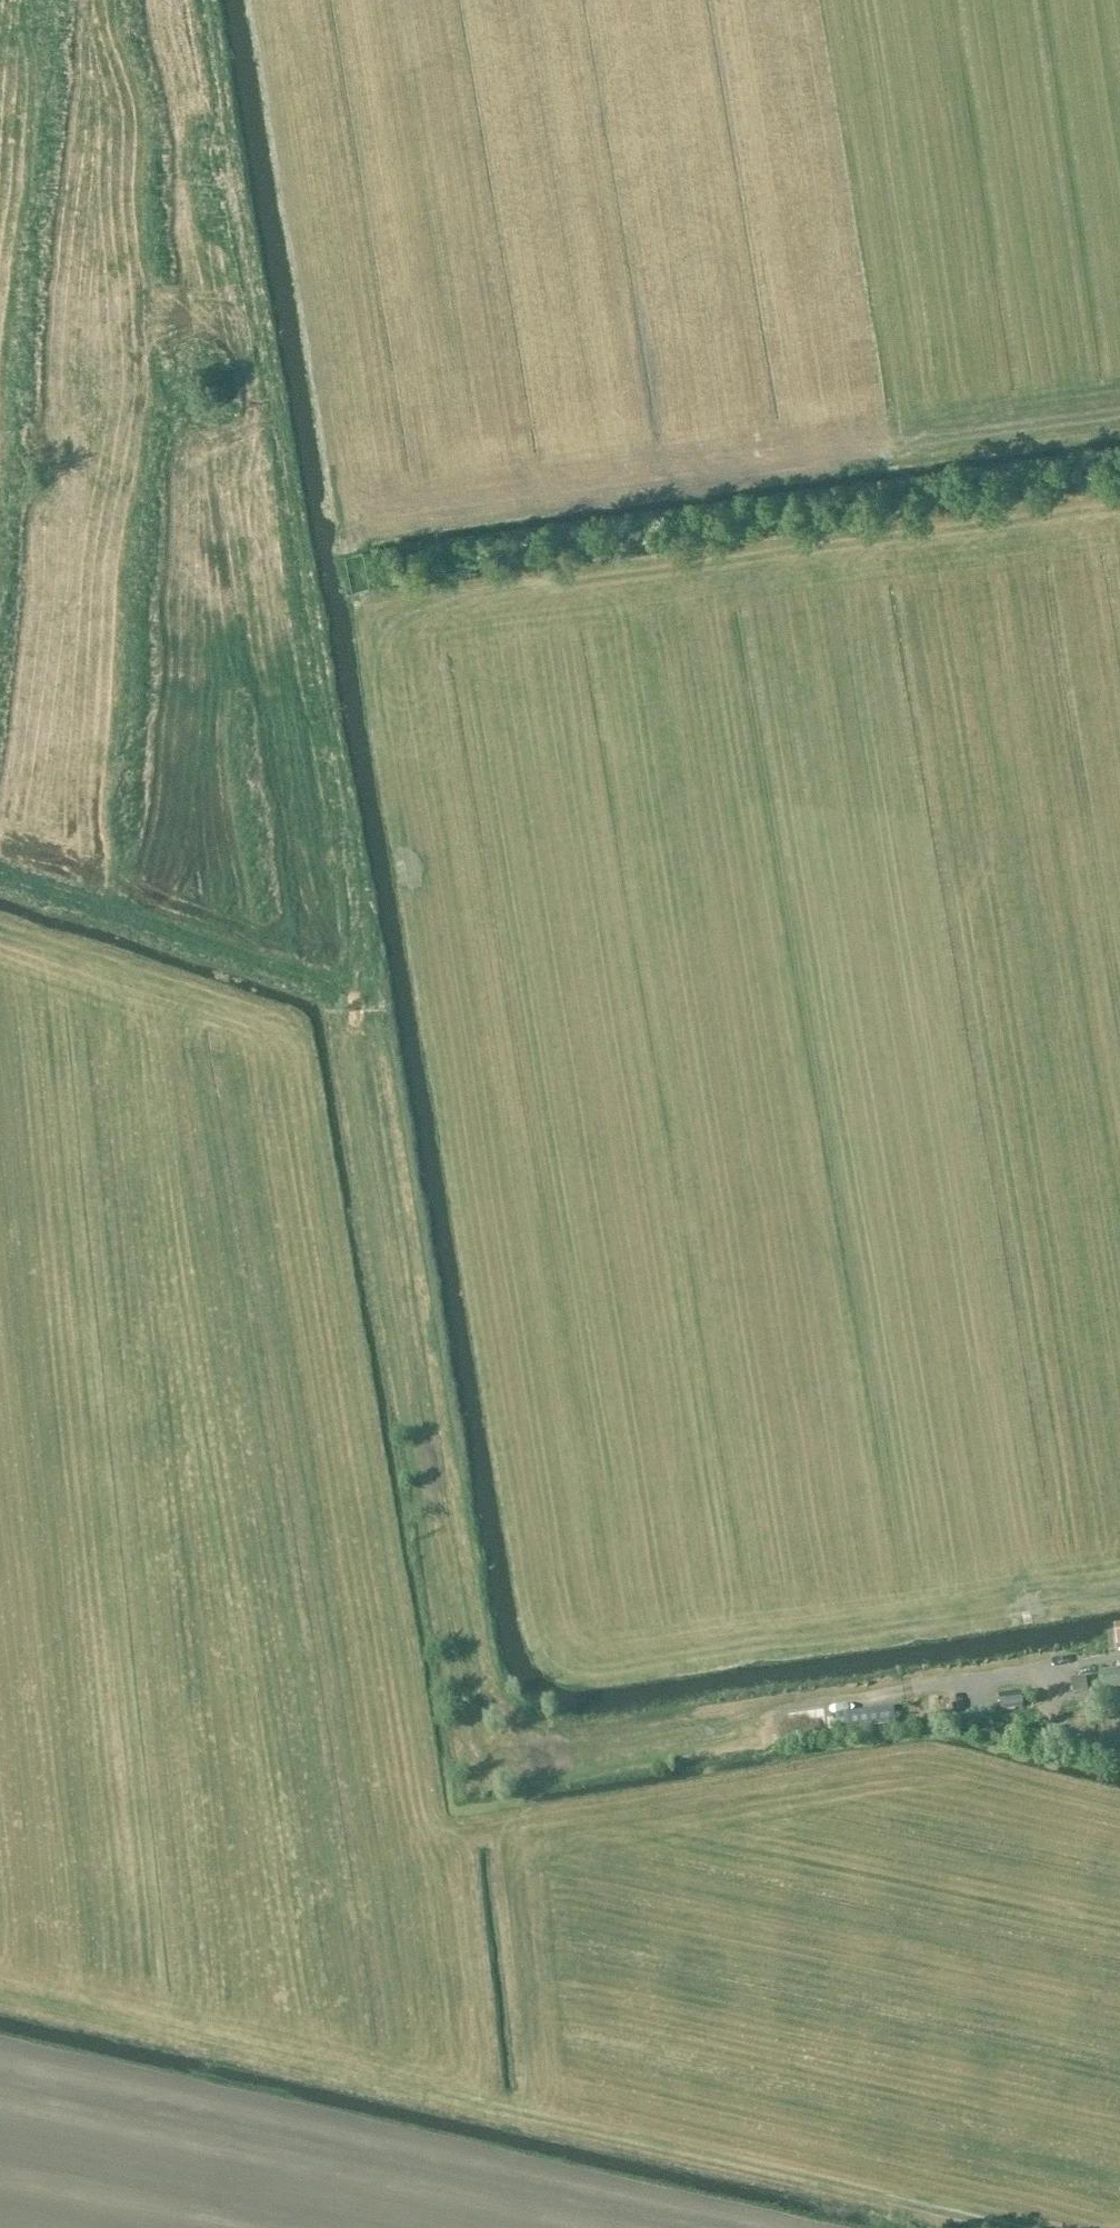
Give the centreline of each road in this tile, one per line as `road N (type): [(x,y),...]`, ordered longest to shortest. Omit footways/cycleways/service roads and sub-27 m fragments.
road 1 (track): [(1119,1753),(1001,1725)]

